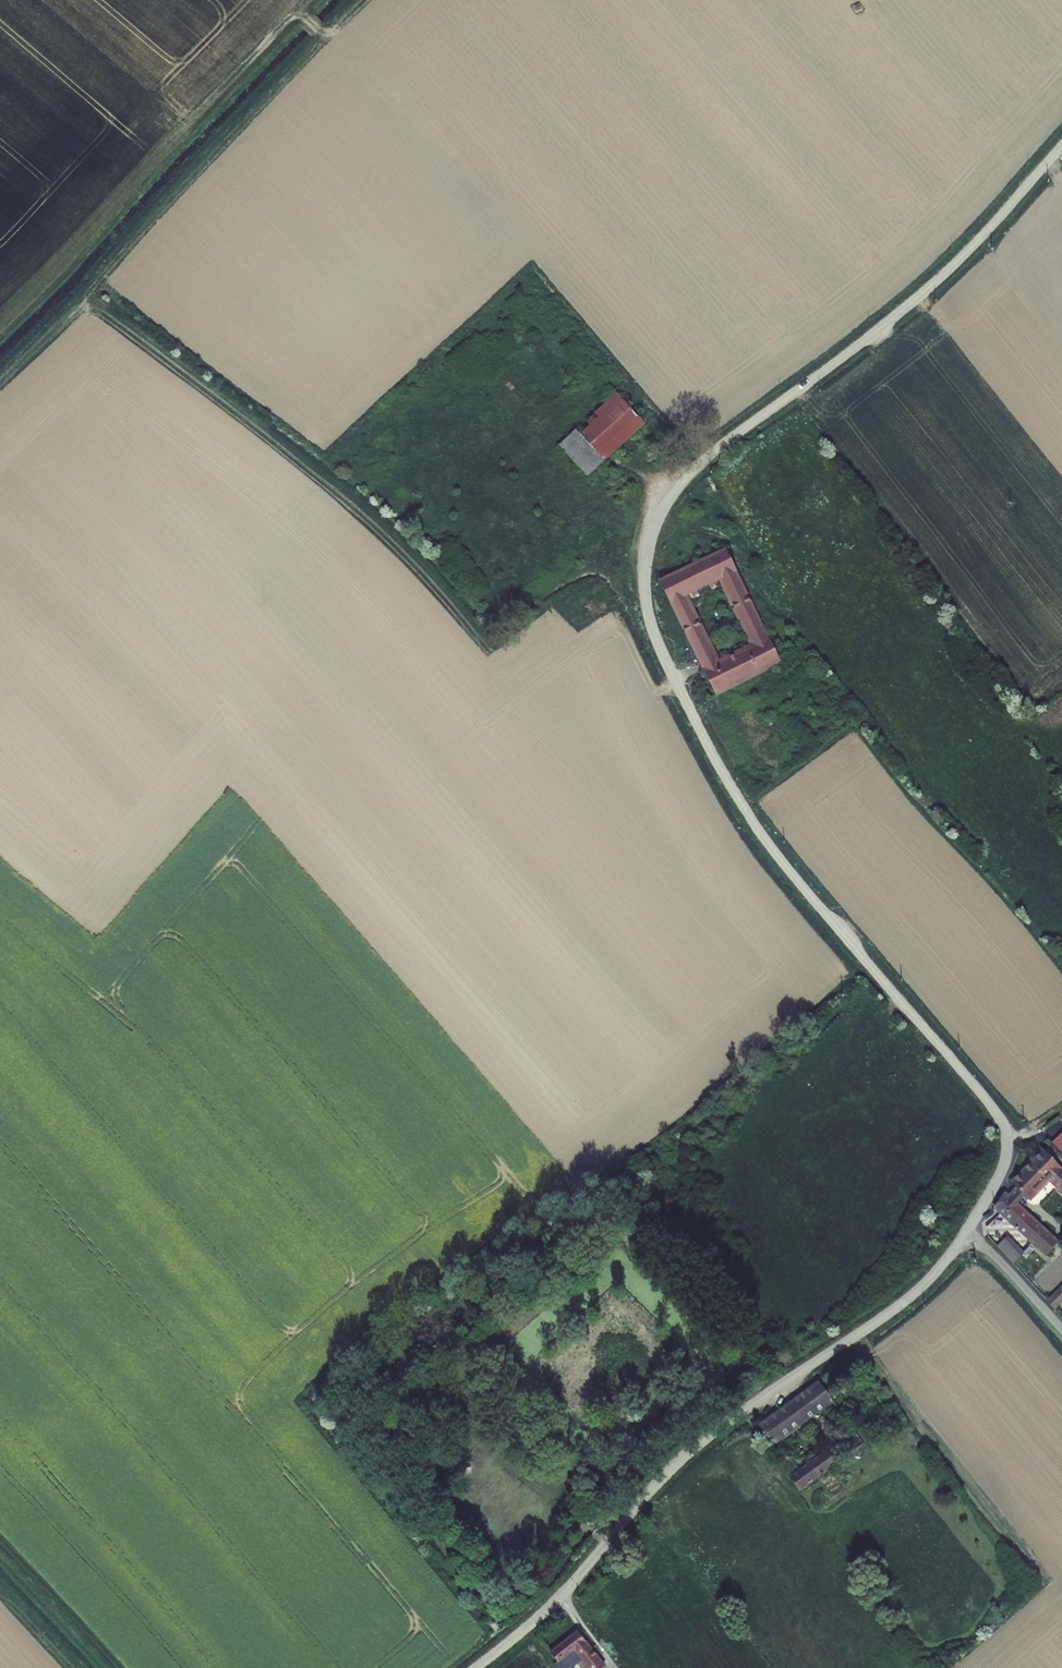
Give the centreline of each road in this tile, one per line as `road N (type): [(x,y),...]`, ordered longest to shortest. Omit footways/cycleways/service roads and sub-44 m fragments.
road 1 (unclassified): [(1061,146),(919,296),(696,467),(658,516),(645,575),(660,645),(730,784),(793,875),(998,1116),(1010,1141),(1003,1169),(960,1241),(921,1286),(686,1453),(554,1603),(475,1667)]
road 2 (track): [(968,1229),(1061,1331)]

